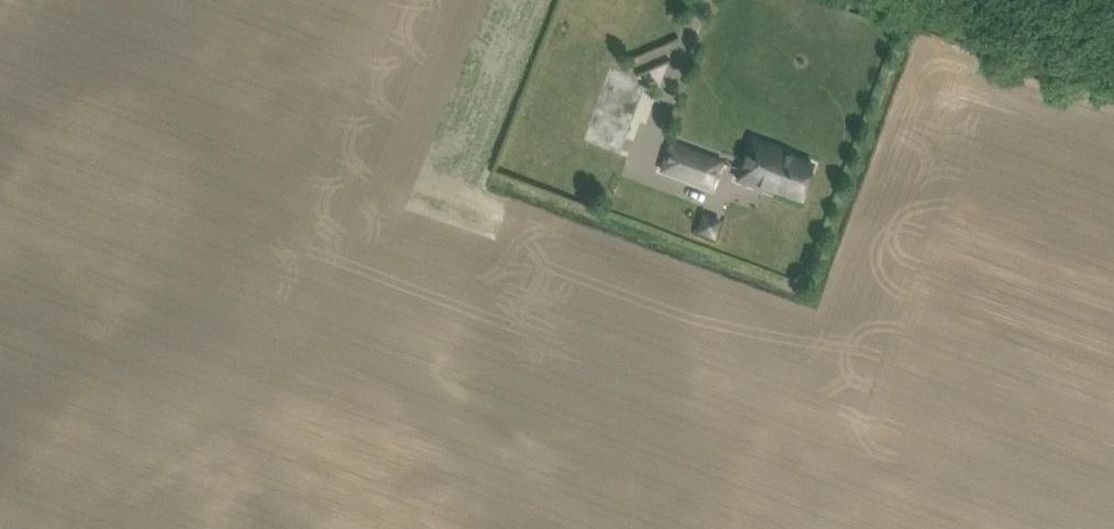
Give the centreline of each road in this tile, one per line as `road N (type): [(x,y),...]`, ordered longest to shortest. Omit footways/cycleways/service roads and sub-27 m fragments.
road 1 (tertiary): [(1113,41),(998,0)]

